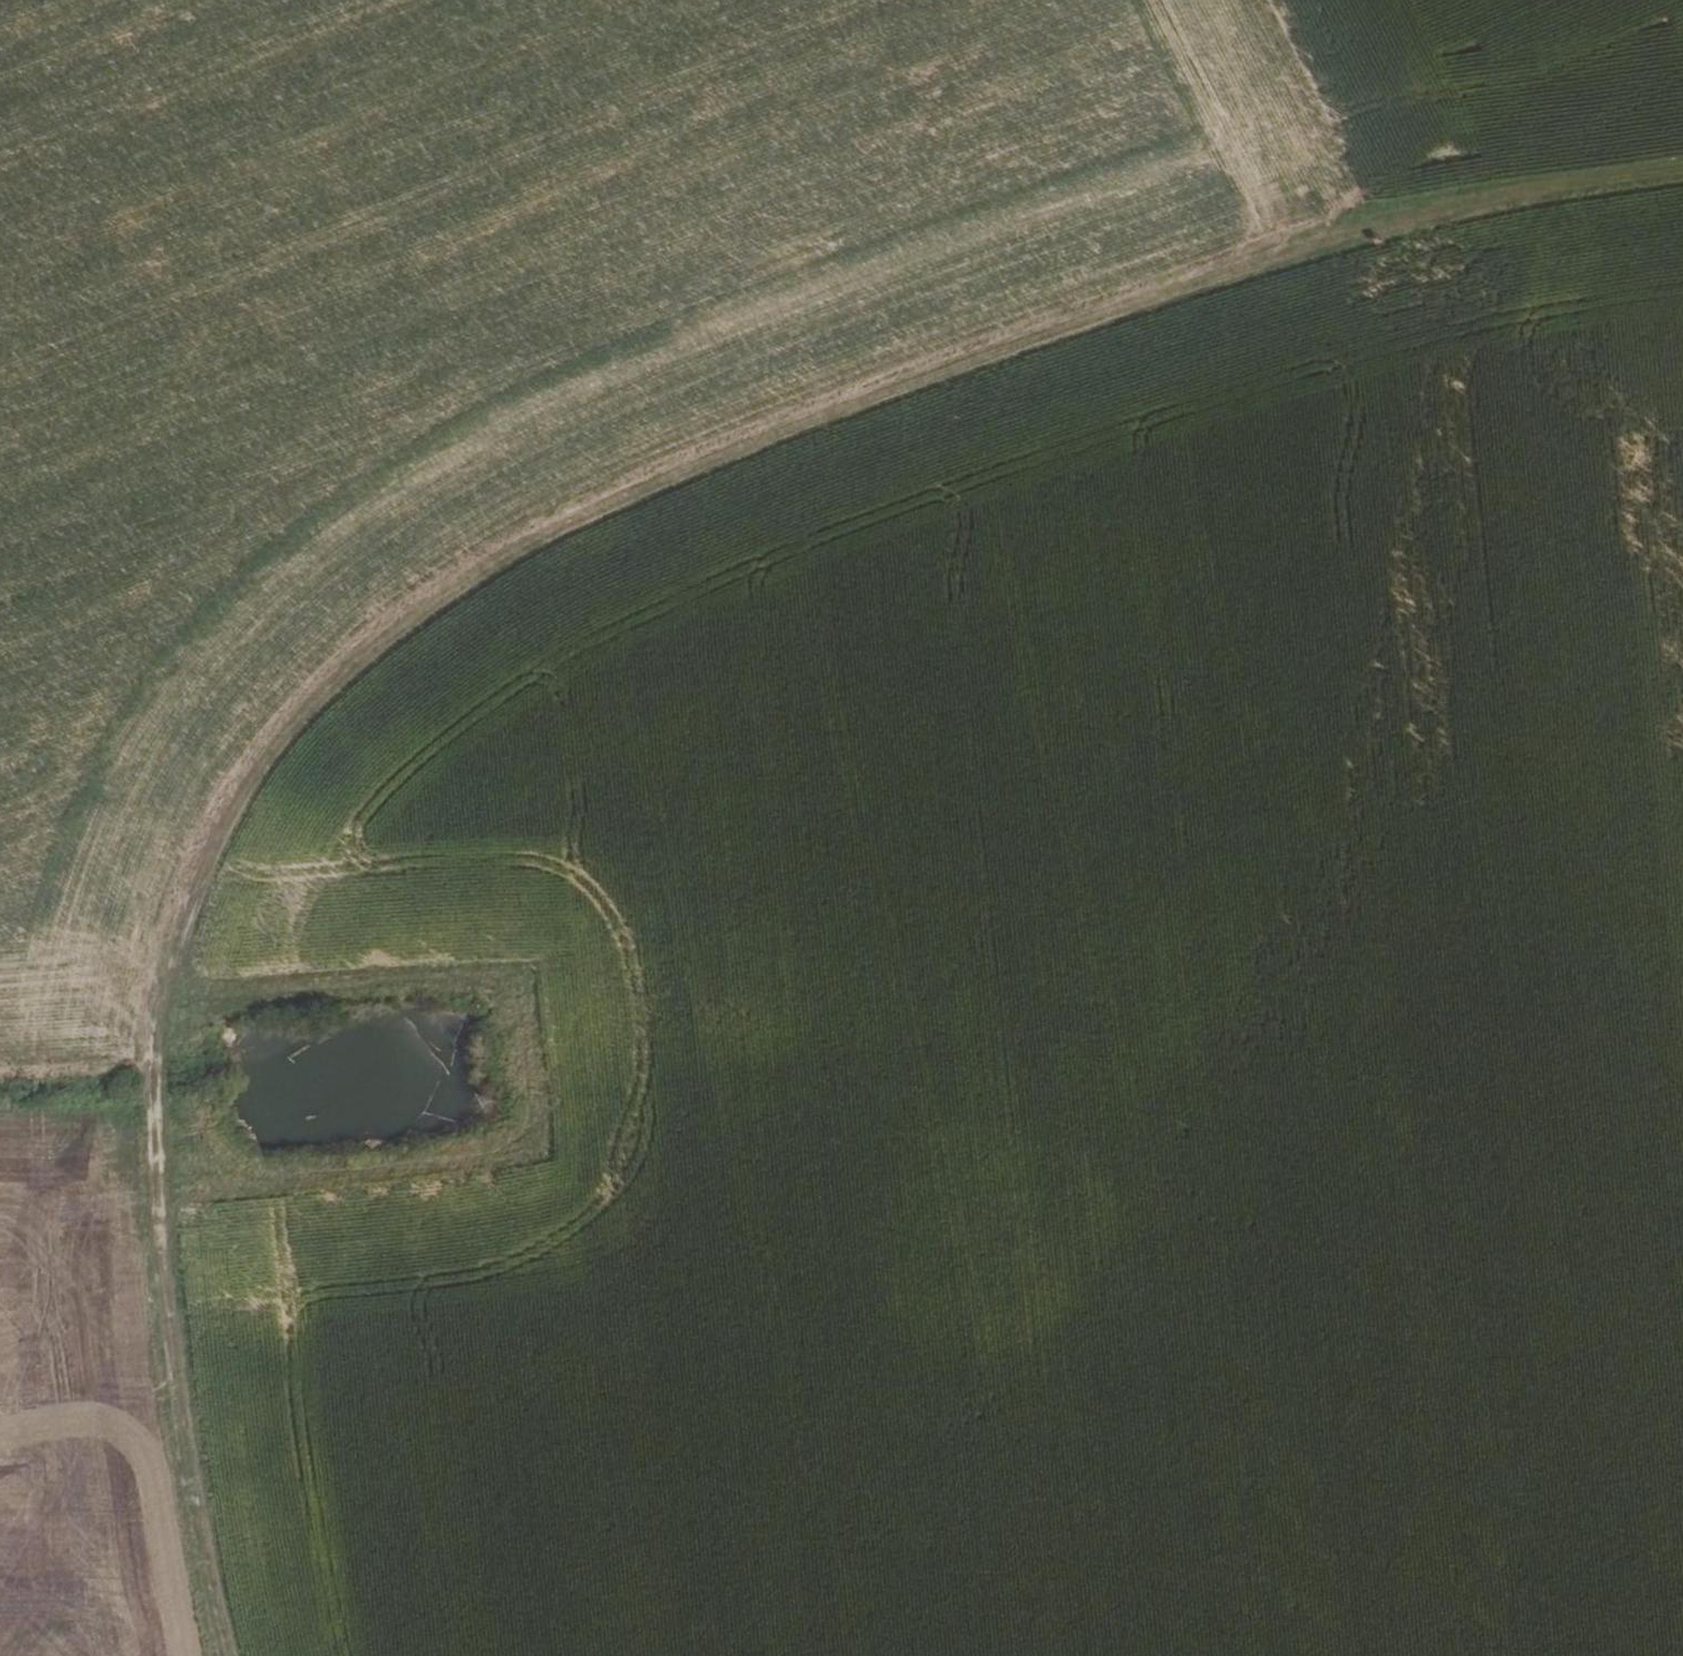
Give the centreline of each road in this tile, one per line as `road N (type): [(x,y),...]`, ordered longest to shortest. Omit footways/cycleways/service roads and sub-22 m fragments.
road 1 (track): [(1682,187),(1330,246),(675,489),(511,565),(386,651),(288,754),(222,844),(176,961),(154,1073),(171,1318),(188,1429),(248,1655)]

